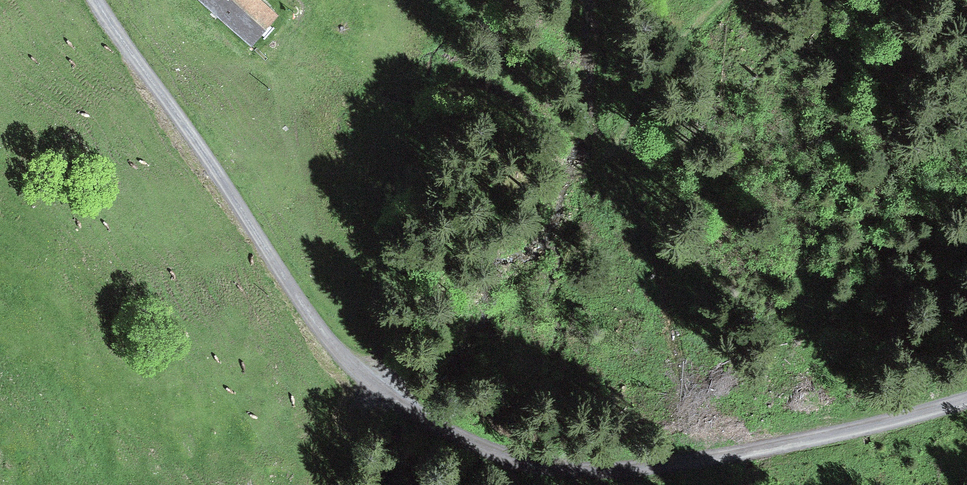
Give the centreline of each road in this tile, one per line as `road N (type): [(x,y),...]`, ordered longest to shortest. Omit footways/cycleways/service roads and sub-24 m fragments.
road 1 (track): [(966,399),(656,465),(542,468),(404,408),(338,357),(99,0)]
road 2 (track): [(715,0),(595,161),(562,155),(482,77),(353,75),(285,0)]

